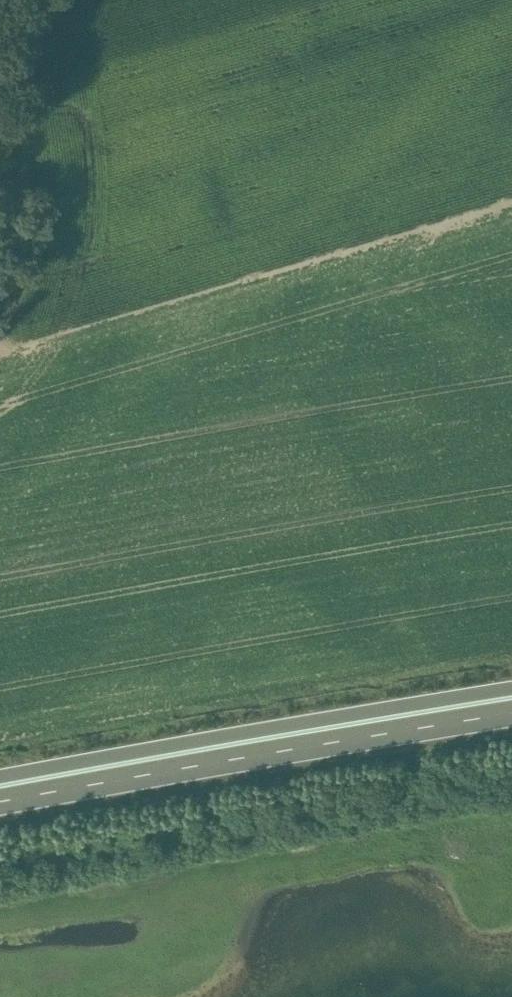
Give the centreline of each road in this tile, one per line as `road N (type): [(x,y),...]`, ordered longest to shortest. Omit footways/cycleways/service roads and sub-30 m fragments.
road 1 (trunk): [(511,692),(0,778)]
road 2 (trunk): [(0,804),(511,718)]

